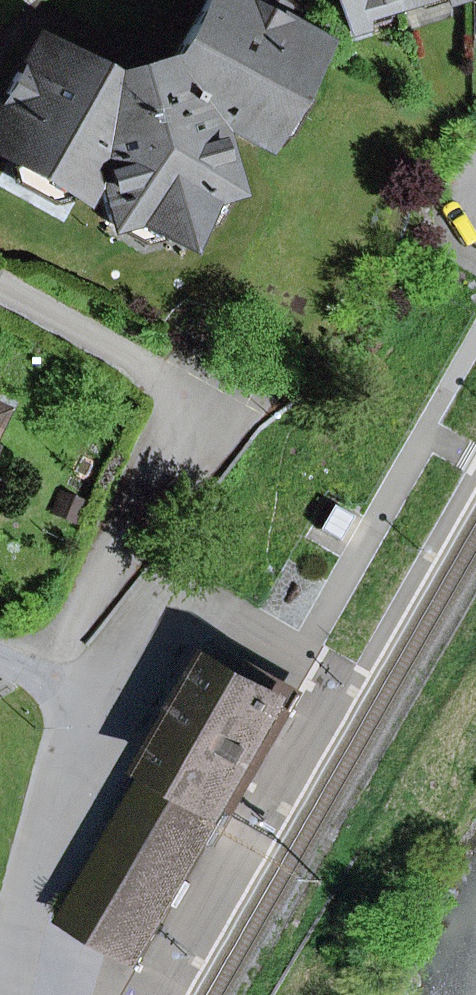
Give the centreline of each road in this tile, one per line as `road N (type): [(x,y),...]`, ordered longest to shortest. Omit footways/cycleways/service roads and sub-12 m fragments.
road 1 (residential): [(0,283),(147,365),(165,409),(42,676)]
road 2 (residential): [(0,977),(61,723),(61,704),(42,676)]

